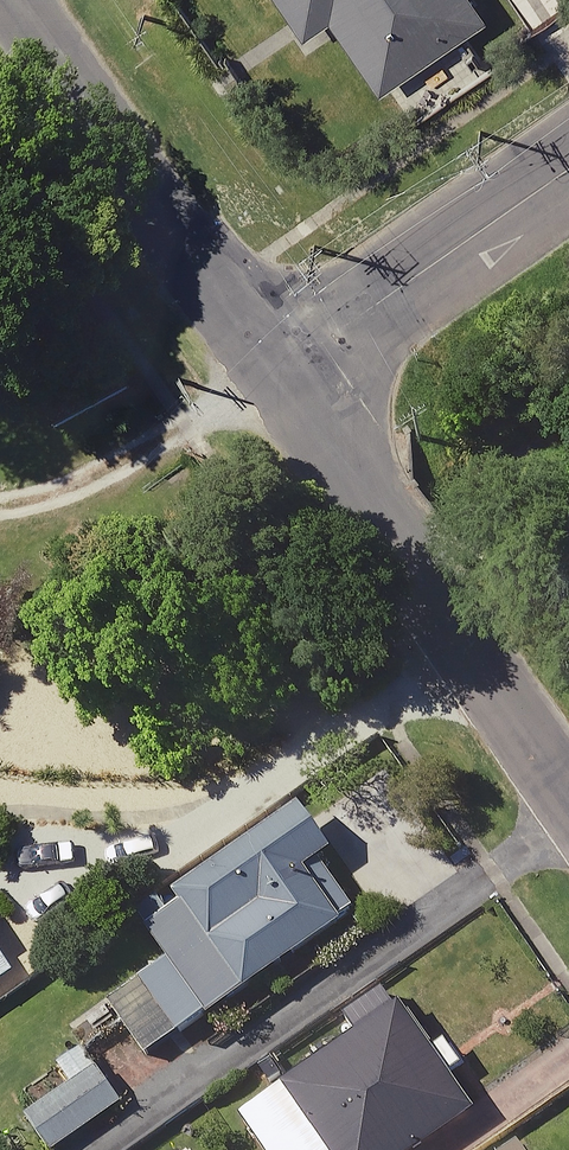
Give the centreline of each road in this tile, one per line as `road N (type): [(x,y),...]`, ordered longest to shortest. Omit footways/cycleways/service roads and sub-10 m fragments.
road 1 (residential): [(568,794),(279,373)]
road 2 (residential): [(279,373),(16,0)]
road 3 (residential): [(568,172),(279,373)]

